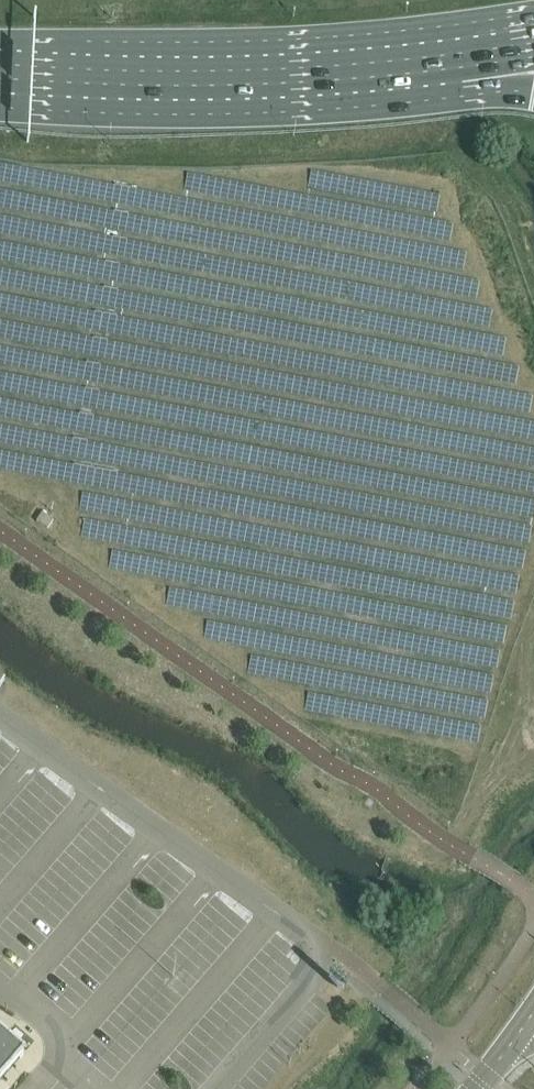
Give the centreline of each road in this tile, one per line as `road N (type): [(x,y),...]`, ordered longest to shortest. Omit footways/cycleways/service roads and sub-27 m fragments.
road 1 (primary): [(0,78),(321,67)]
road 2 (primary): [(321,67),(481,93),(533,91)]
road 3 (primary): [(321,67),(533,42)]

